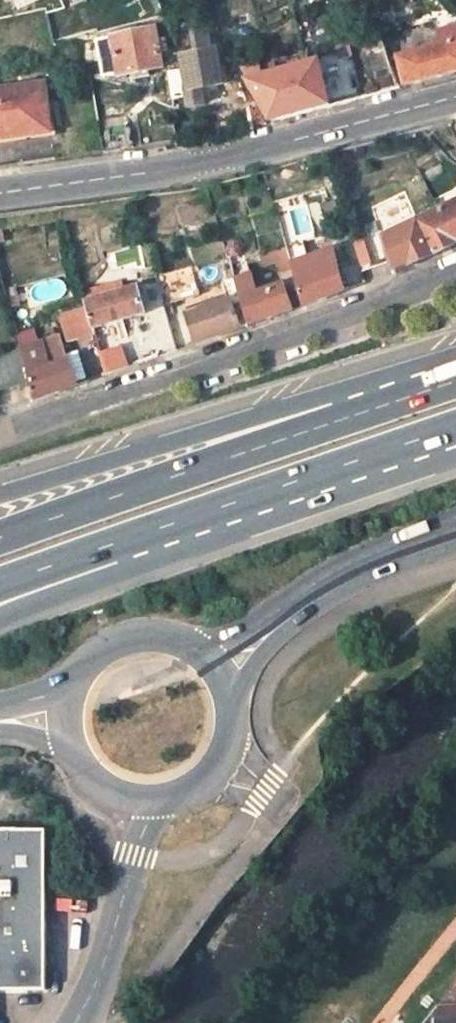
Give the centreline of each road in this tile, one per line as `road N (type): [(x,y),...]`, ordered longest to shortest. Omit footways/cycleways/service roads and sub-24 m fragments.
road 1 (residential): [(0,438),(455,278)]
road 2 (secondary): [(455,98),(197,167),(0,196)]
road 3 (motorway): [(339,420),(0,537)]
road 4 (motorway): [(339,420),(282,415),(0,496)]
road 5 (motorway): [(189,517),(455,428)]
road 6 (secondary): [(258,643),(358,568),(455,526)]
road 7 (secondary): [(79,757),(113,791),(161,799),(206,777),(222,756),(230,712)]
road 8 (motorway): [(0,608),(189,517)]
road 9 (motorway): [(0,584),(189,517)]
road 10 (motorway): [(455,380),(339,420)]

